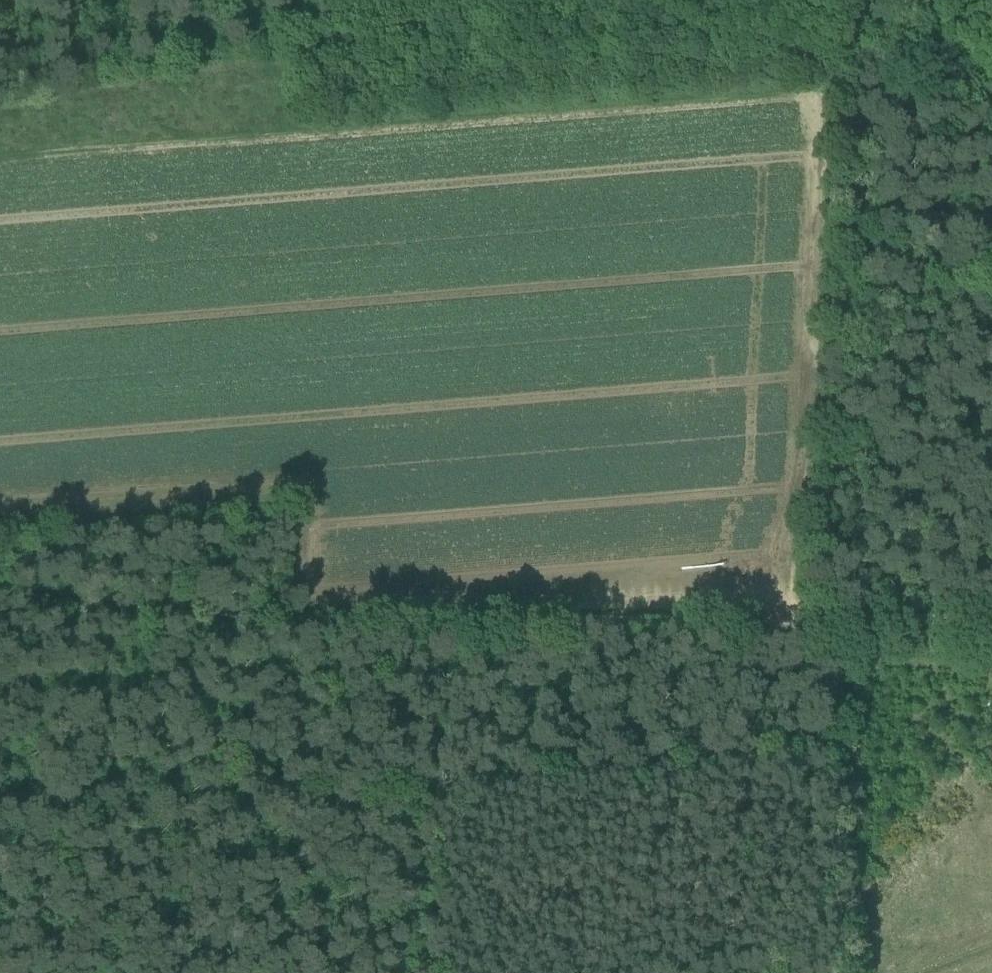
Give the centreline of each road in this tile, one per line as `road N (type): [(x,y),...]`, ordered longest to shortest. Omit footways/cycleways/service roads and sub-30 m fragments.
road 1 (track): [(0,603),(188,623),(991,621)]

